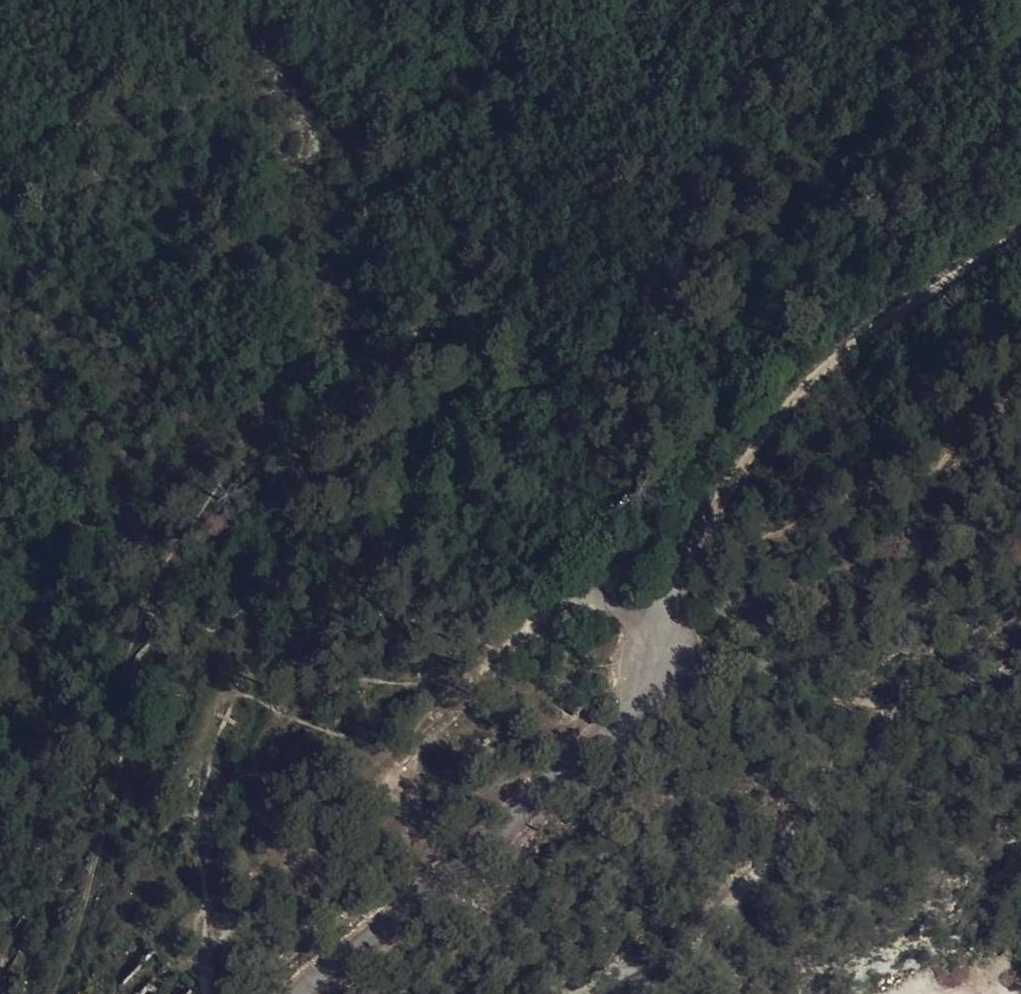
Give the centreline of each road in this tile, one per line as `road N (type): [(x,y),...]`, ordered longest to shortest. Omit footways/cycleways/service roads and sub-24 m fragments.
road 1 (track): [(308,993),(639,704),(688,558)]
road 2 (unclassified): [(1020,669),(924,696),(875,729),(751,878),(648,974)]
road 3 (track): [(688,558),(733,476),(794,397),(887,322),(1020,236)]

